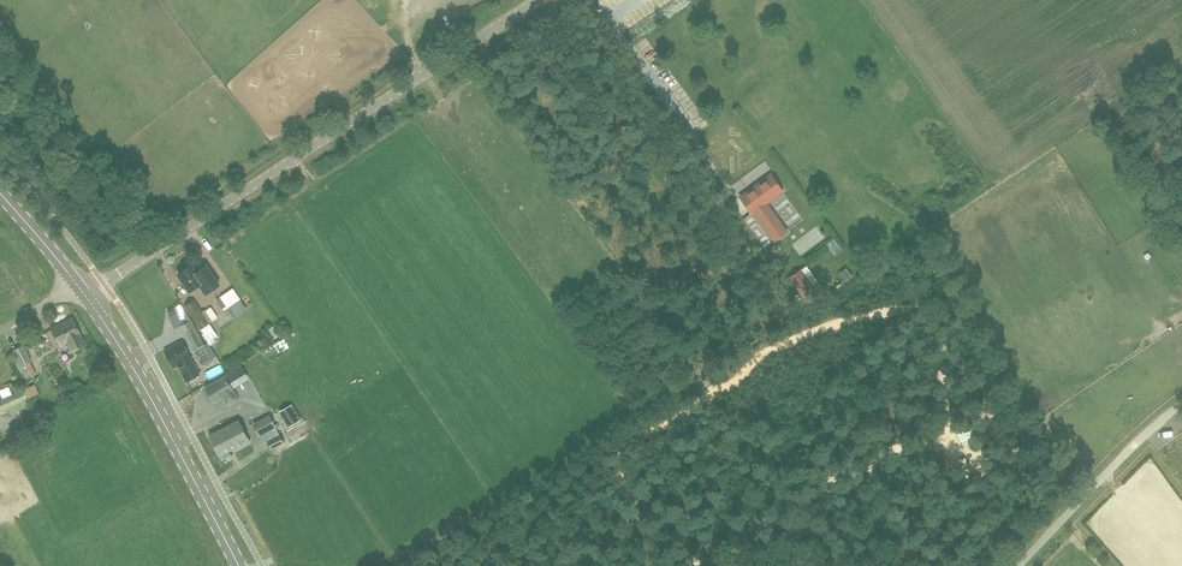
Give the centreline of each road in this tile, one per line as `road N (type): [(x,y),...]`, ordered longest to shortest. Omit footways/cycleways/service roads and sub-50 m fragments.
road 1 (unclassified): [(85,296),(537,0)]
road 2 (secondary): [(239,565),(147,392),(85,296)]
road 3 (unclassified): [(1020,565),(1181,403)]

